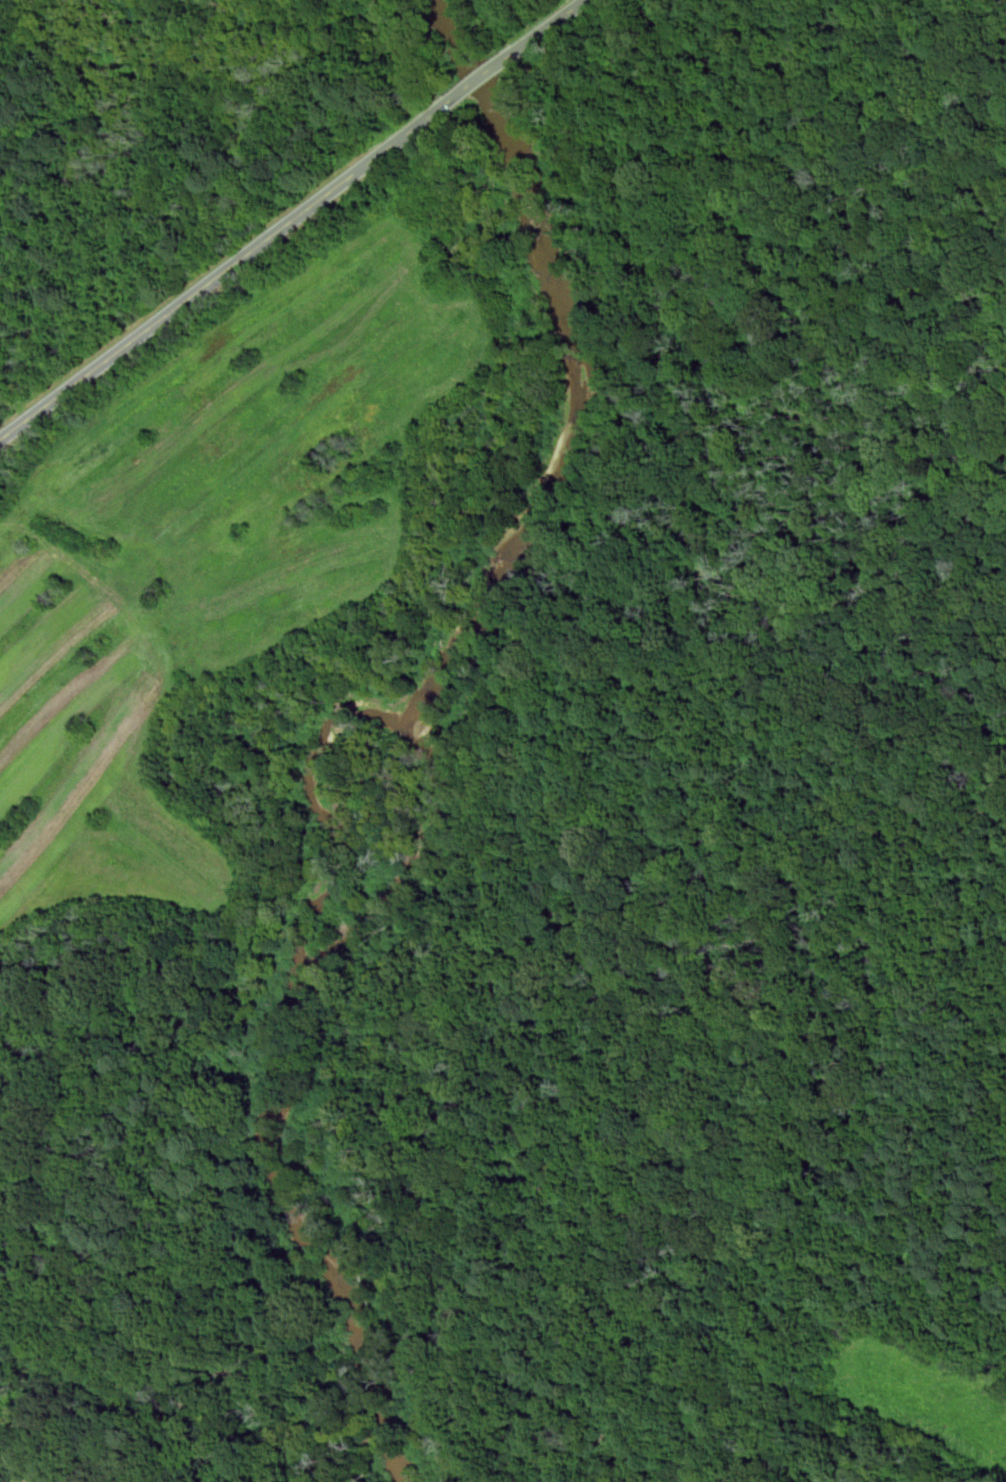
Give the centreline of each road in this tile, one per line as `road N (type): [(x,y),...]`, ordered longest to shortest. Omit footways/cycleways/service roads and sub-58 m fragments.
road 1 (tertiary): [(0,440),(450,102)]

